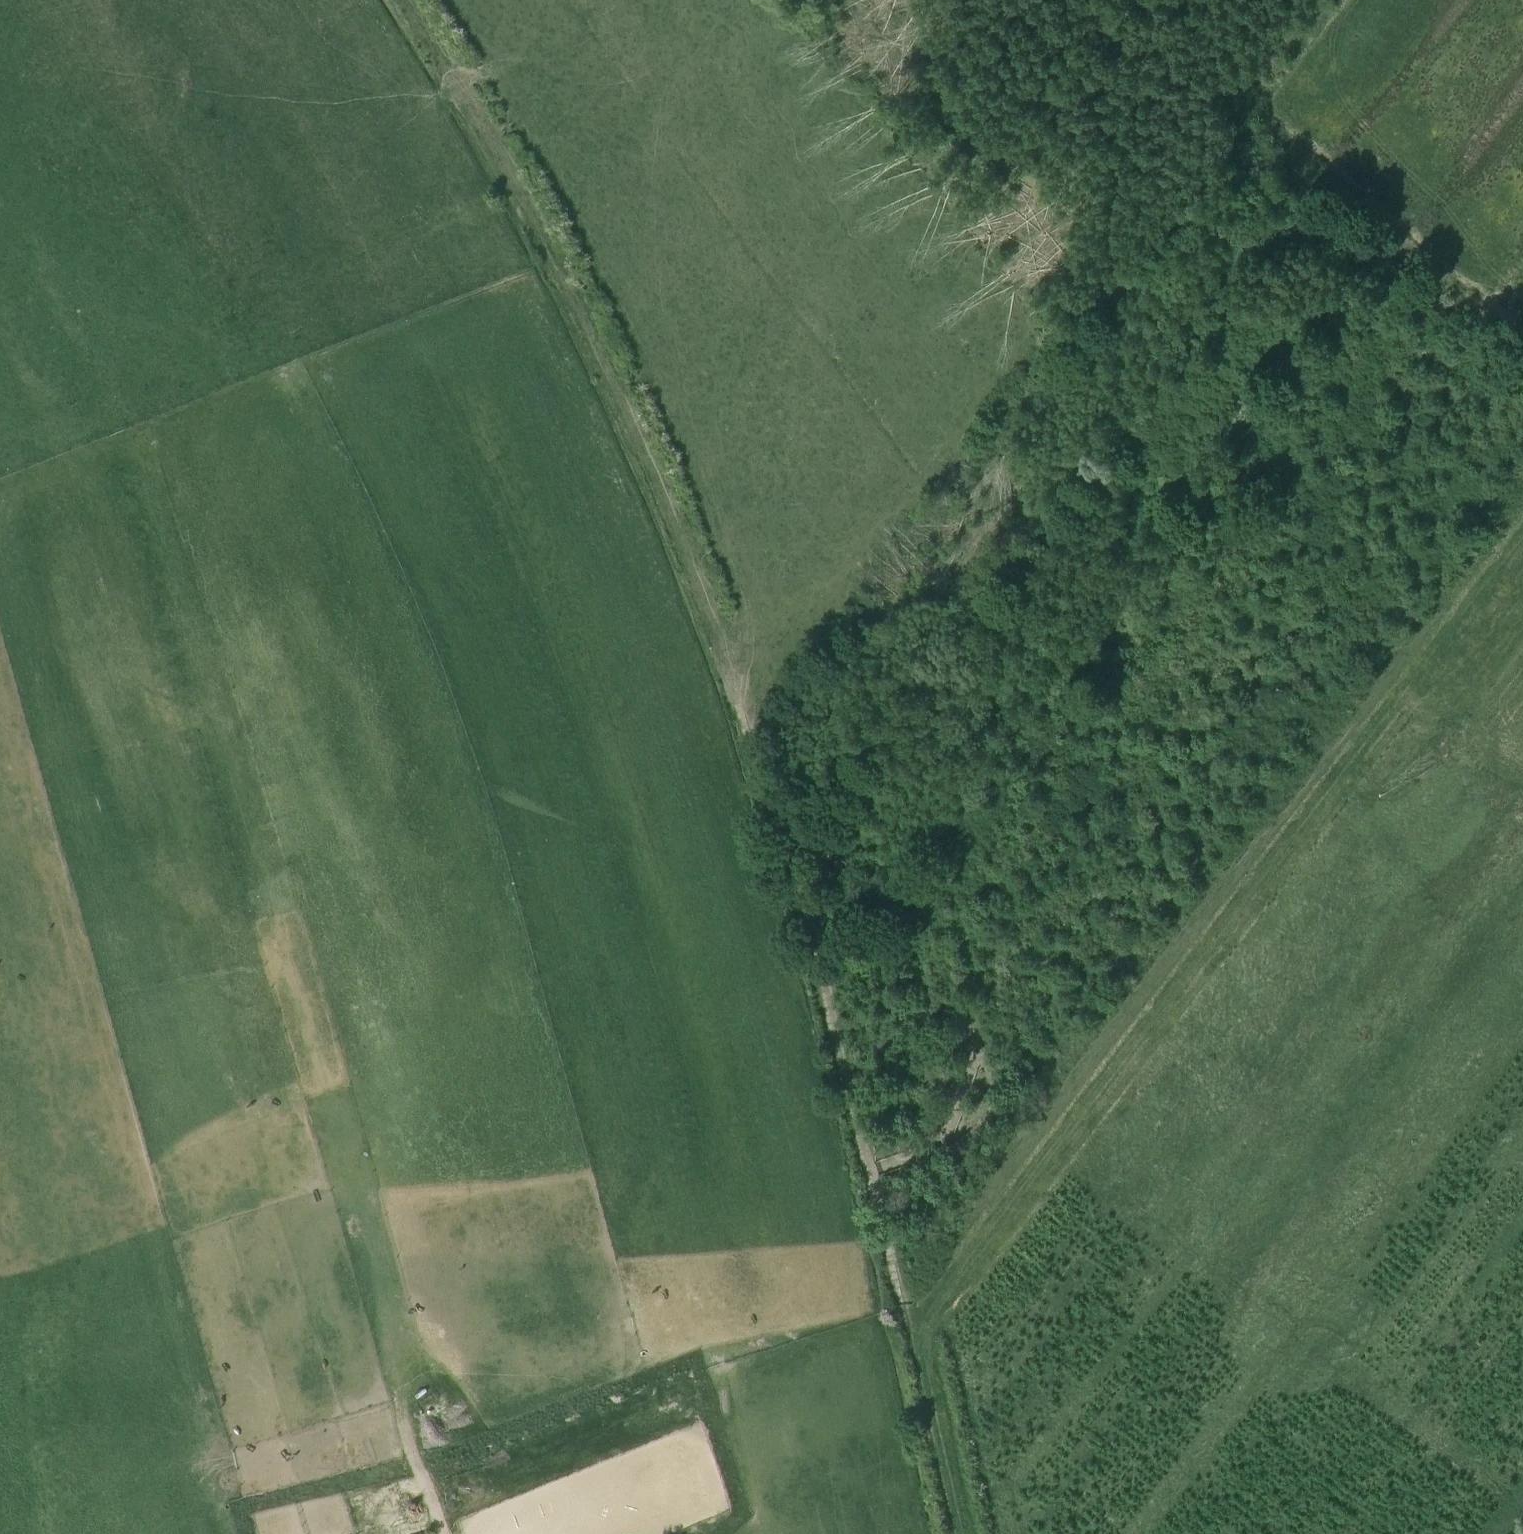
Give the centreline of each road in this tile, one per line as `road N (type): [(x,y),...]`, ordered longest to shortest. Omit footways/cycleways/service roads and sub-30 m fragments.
road 1 (track): [(953,1533),(808,905),(742,717)]
road 2 (track): [(742,717),(698,582),(570,280),(407,0)]

